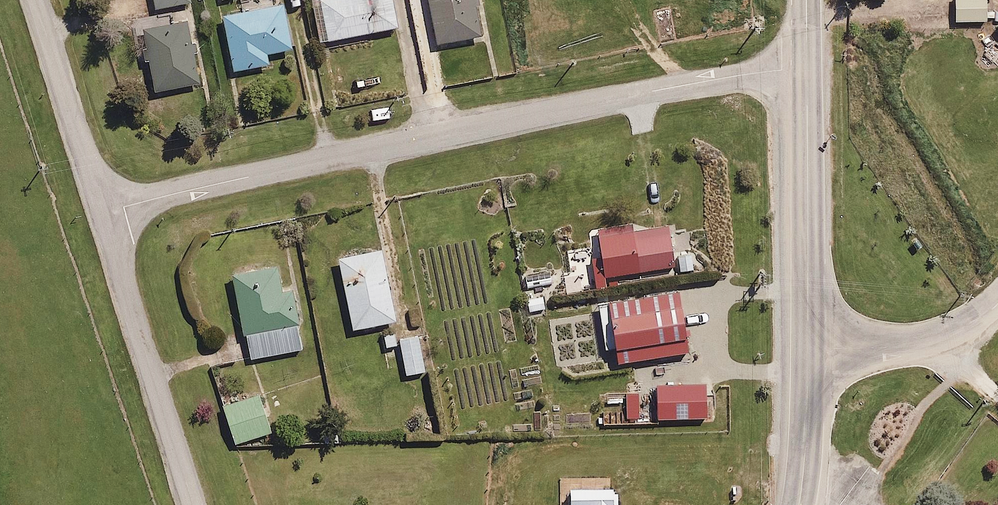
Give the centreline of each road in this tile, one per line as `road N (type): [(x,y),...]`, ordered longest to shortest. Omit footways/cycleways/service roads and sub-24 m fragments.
road 1 (residential): [(102,212),(450,133),(729,77),(806,70)]
road 2 (residential): [(193,504),(102,212)]
road 3 (tertiary): [(810,350),(806,70)]
road 4 (residential): [(102,212),(35,0)]
road 5 (tertiary): [(798,504),(810,350)]
road 6 (tertiary): [(810,350),(938,342)]

